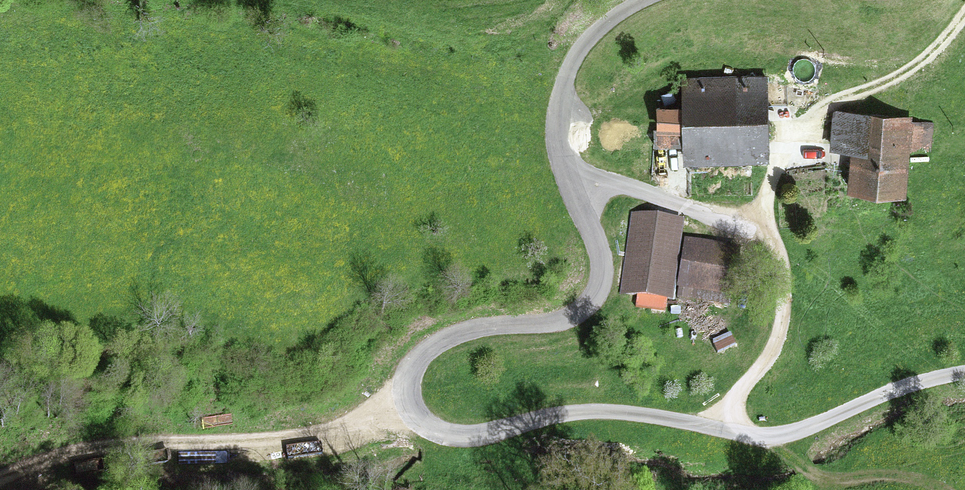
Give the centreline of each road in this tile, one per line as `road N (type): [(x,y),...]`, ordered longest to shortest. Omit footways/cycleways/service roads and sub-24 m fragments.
road 1 (residential): [(964,373),(880,395),(780,435),(648,416),(472,432),(432,426),(406,411),(395,387),(413,358),(458,337),(560,321),(591,292),(594,254),(561,155),(564,77),(582,40),(645,0)]
road 2 (track): [(0,476),(107,446),(312,438),(398,400)]
road 3 (track): [(767,218),(785,276),(781,330),(725,427)]
road 4 (track): [(964,13),(913,69),(837,91),(797,117)]

